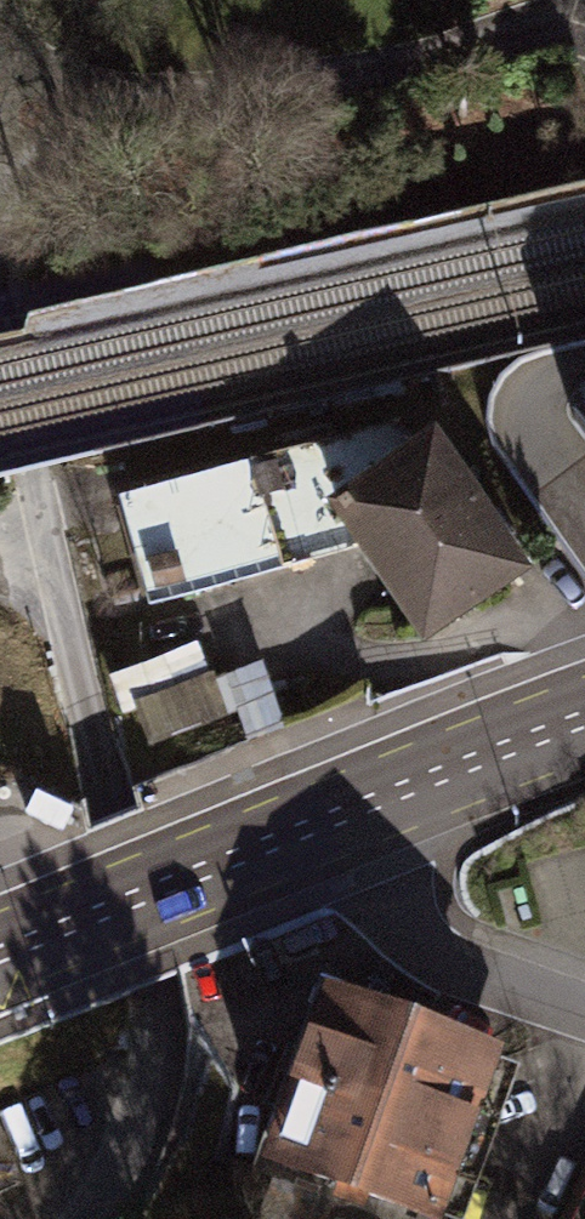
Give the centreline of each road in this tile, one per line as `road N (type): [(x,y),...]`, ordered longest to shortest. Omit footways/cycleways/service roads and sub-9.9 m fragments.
road 1 (residential): [(90,1218),(141,1166),(166,972),(113,811),(42,460),(13,335),(0,313)]
road 2 (residential): [(0,207),(21,138),(574,50)]
road 3 (primary): [(0,955),(584,718)]

